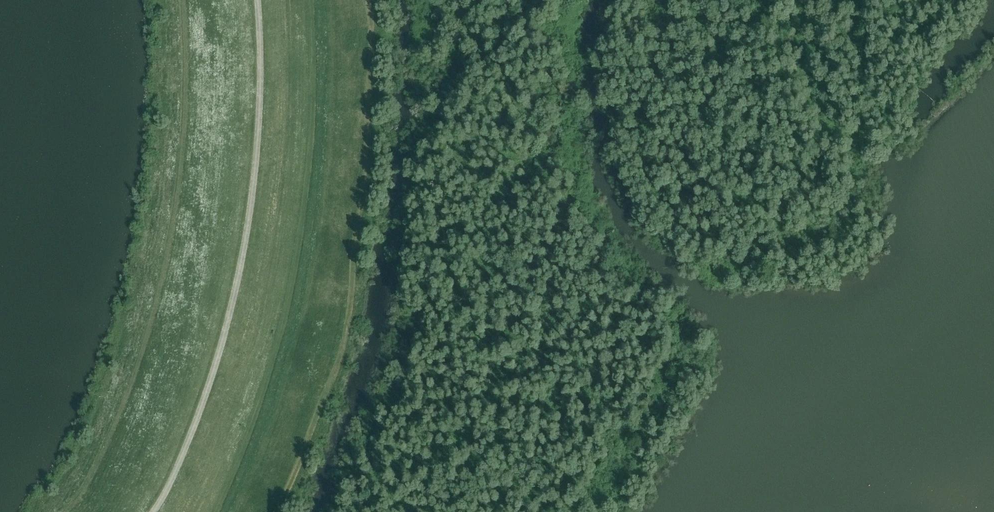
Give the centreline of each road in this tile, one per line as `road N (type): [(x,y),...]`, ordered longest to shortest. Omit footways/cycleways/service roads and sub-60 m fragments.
road 1 (track): [(259,0),(263,92),(249,231),(215,374),(158,511)]

